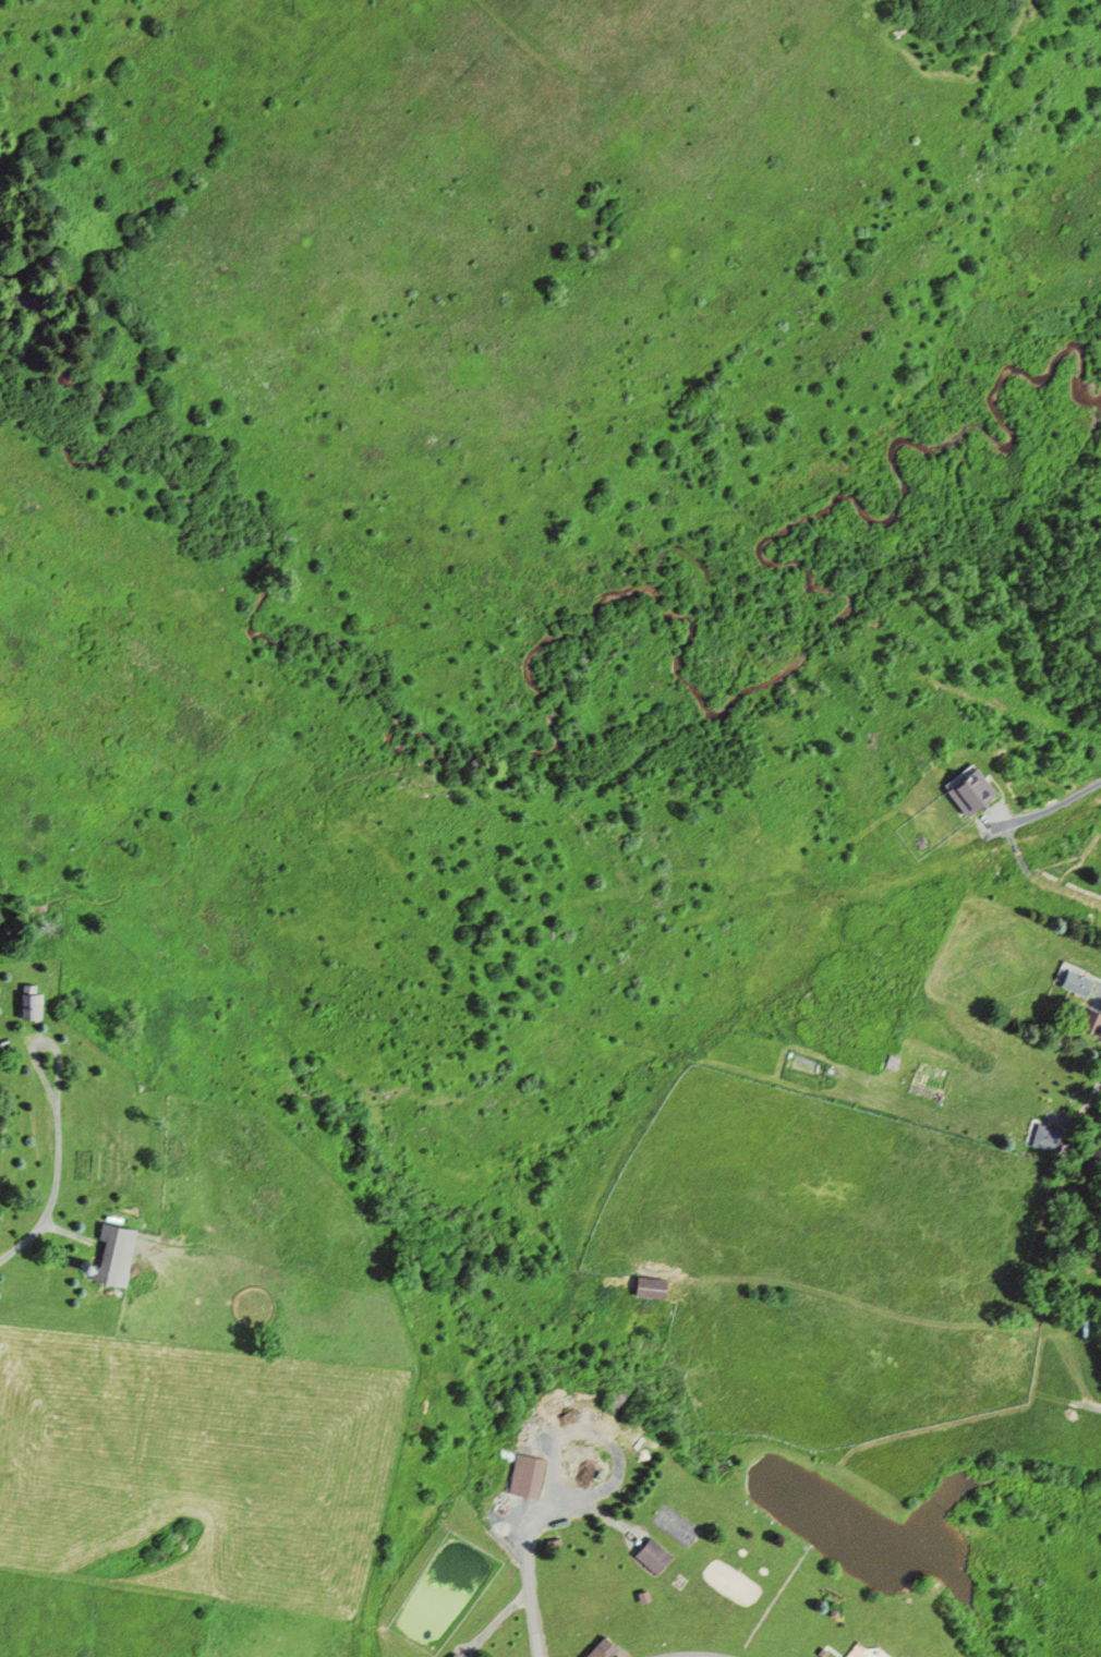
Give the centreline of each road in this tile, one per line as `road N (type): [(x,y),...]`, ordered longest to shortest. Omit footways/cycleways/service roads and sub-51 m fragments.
road 1 (residential): [(0,1261),(41,1226),(52,1202),(57,1114),(46,1068)]

